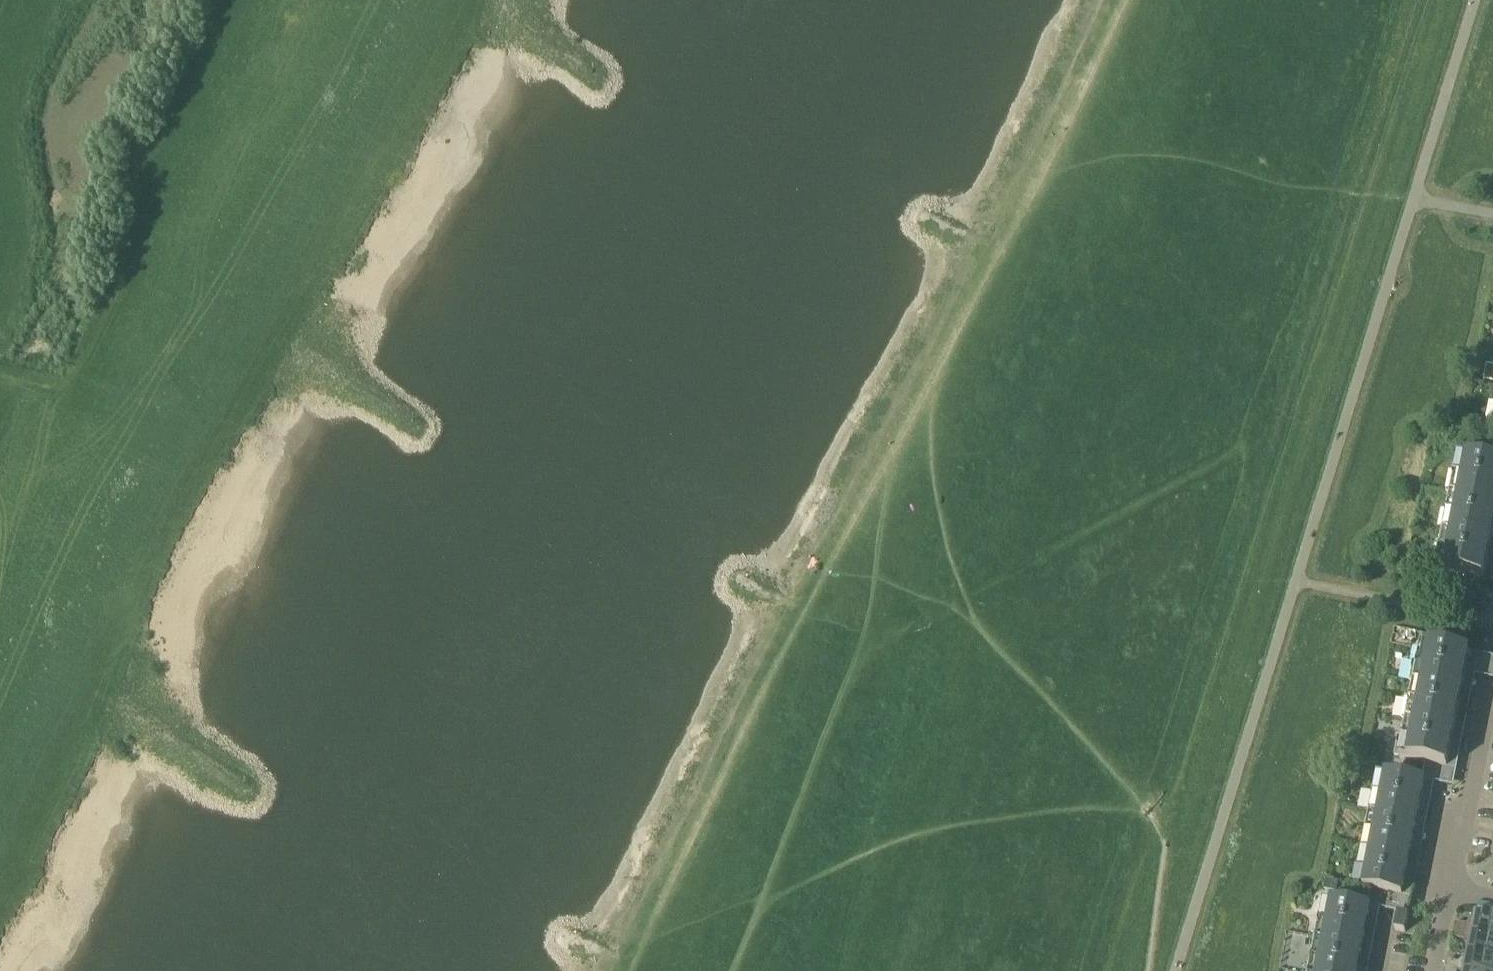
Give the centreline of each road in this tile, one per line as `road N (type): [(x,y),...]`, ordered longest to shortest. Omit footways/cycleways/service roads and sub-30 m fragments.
road 1 (residential): [(1492,664),(1451,892)]

